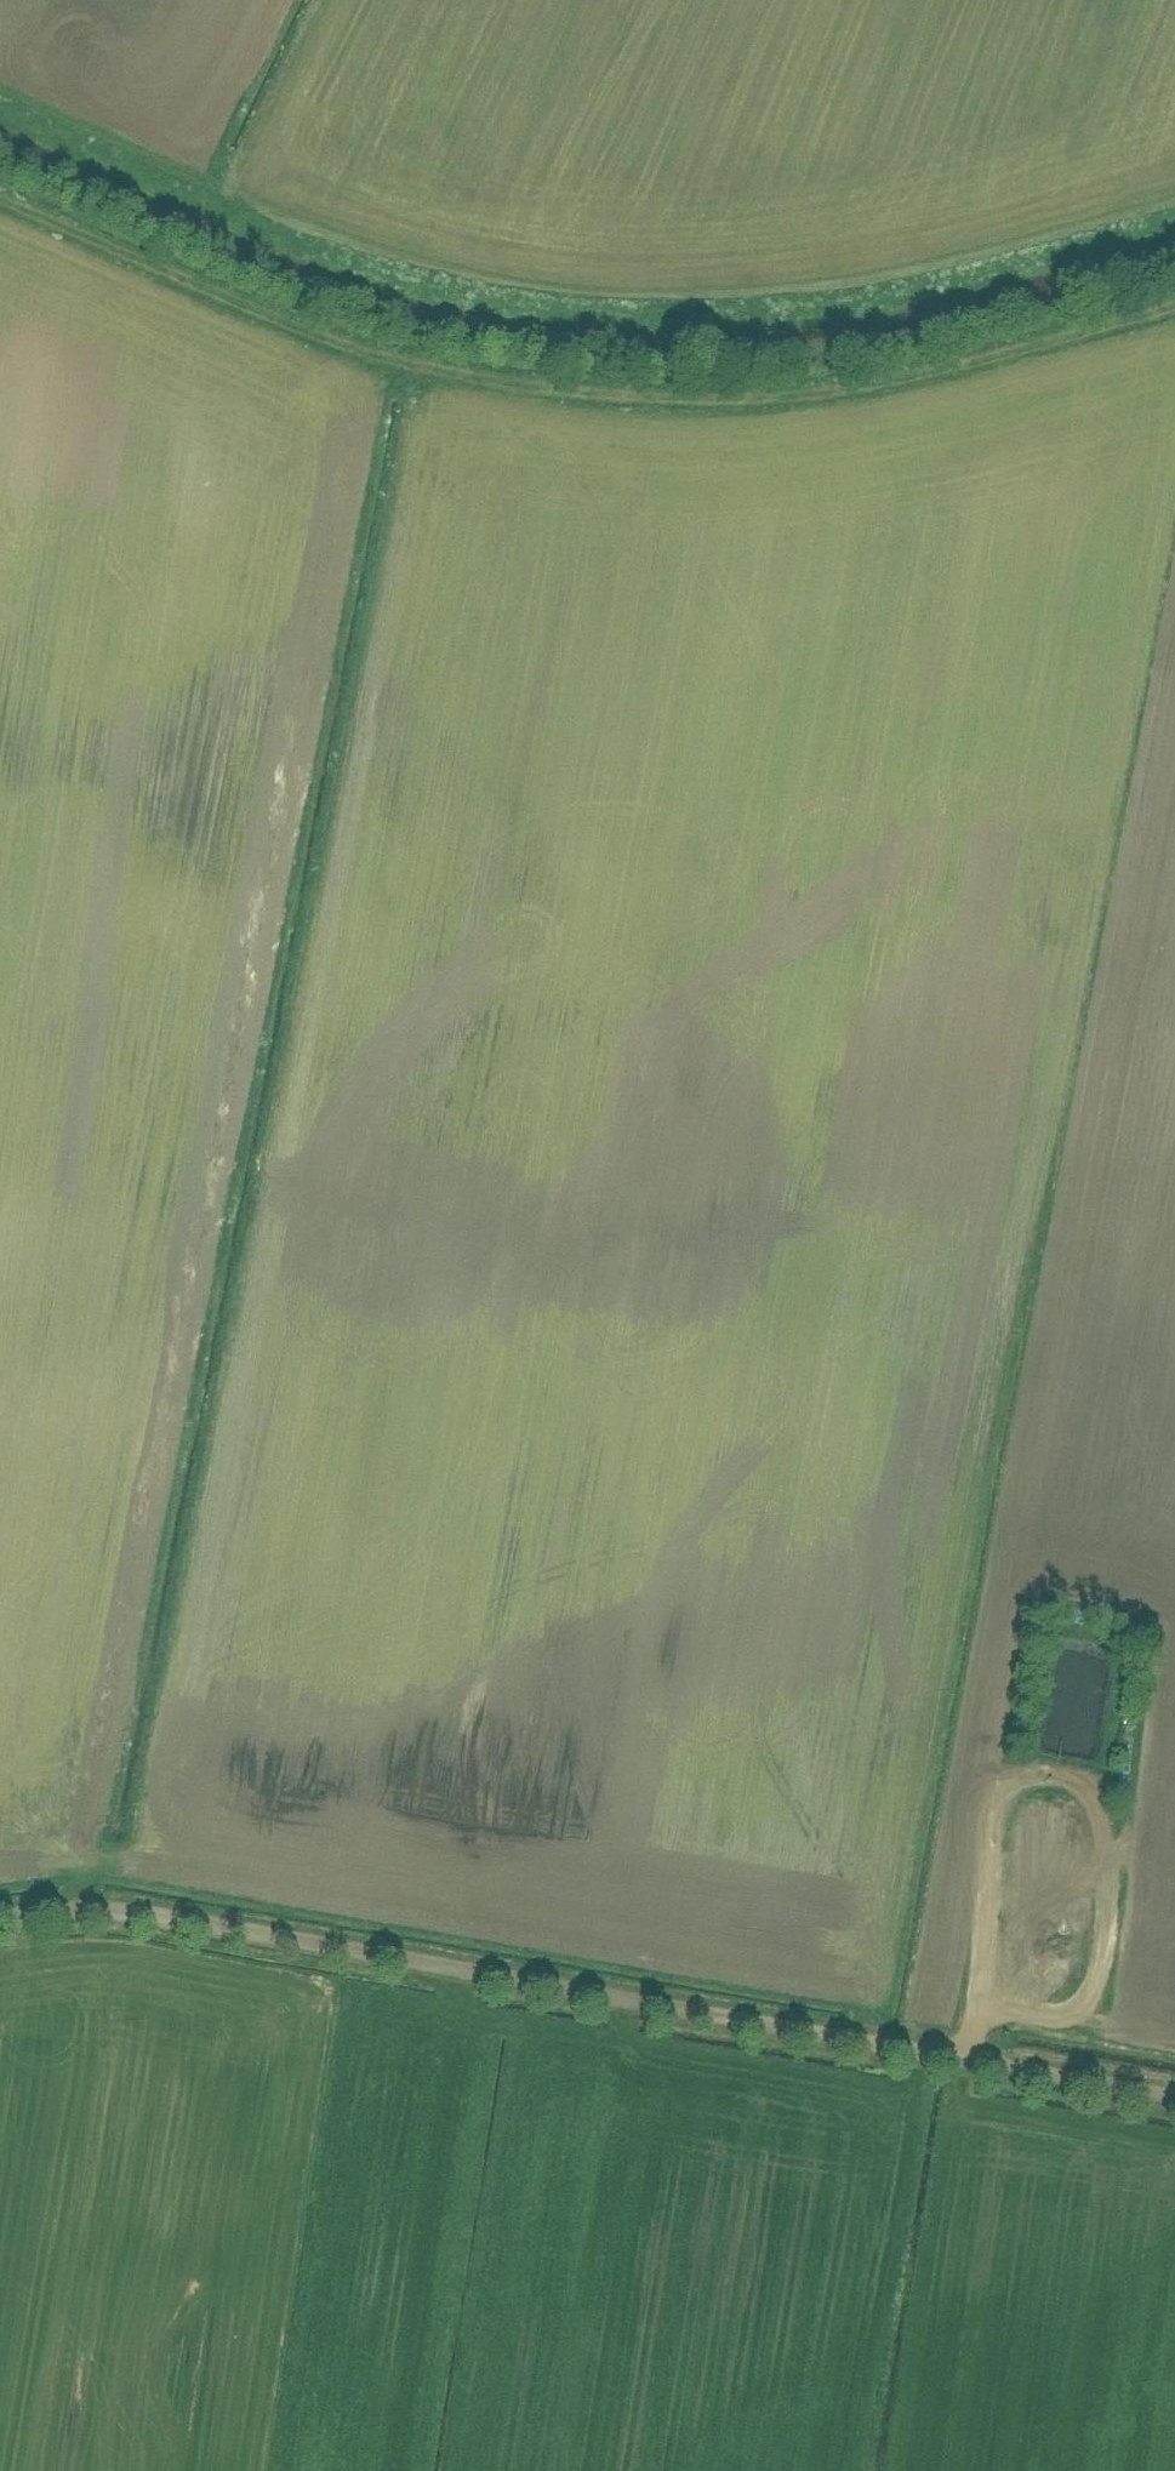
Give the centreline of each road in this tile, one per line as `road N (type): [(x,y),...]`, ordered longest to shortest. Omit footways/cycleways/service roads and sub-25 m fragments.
road 1 (track): [(1174,2088),(48,1894)]

